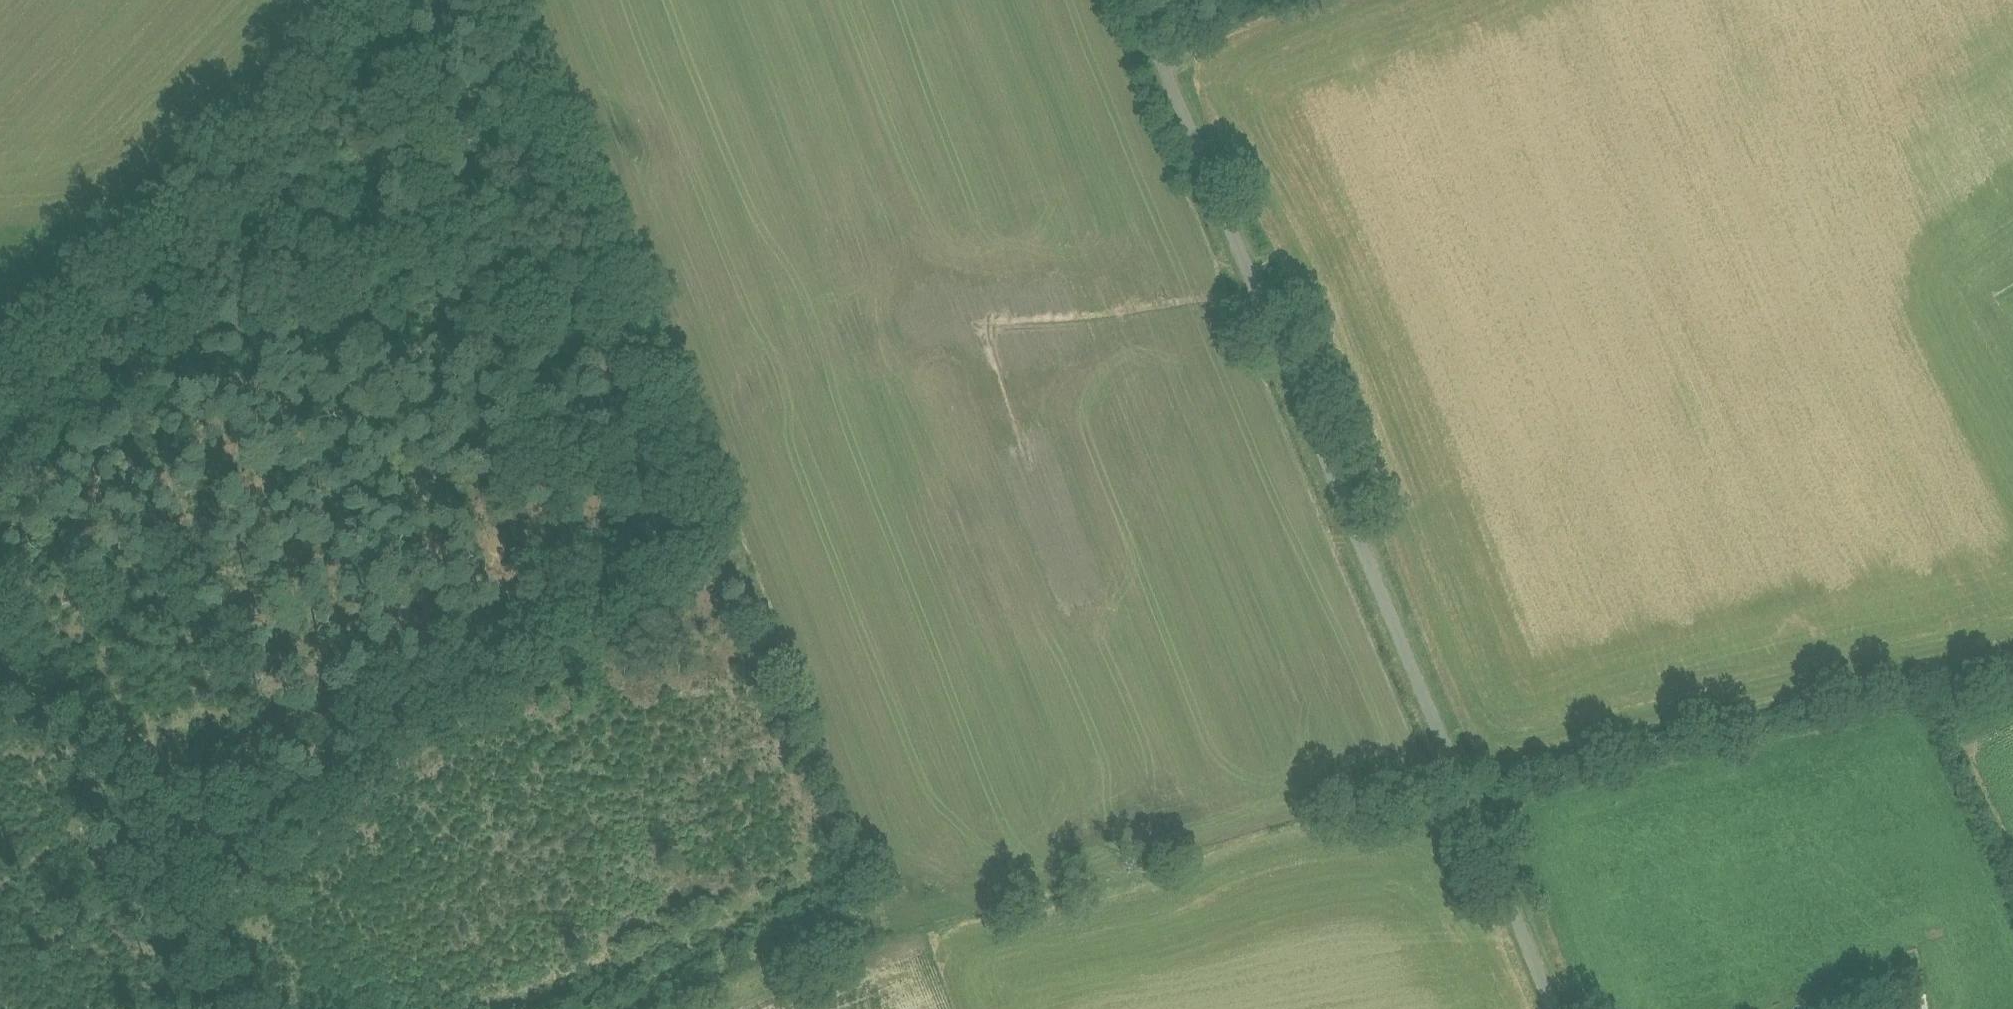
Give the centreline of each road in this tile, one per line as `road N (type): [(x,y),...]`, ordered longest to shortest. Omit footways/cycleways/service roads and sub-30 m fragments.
road 1 (unclassified): [(1554,1008),(1136,0)]

